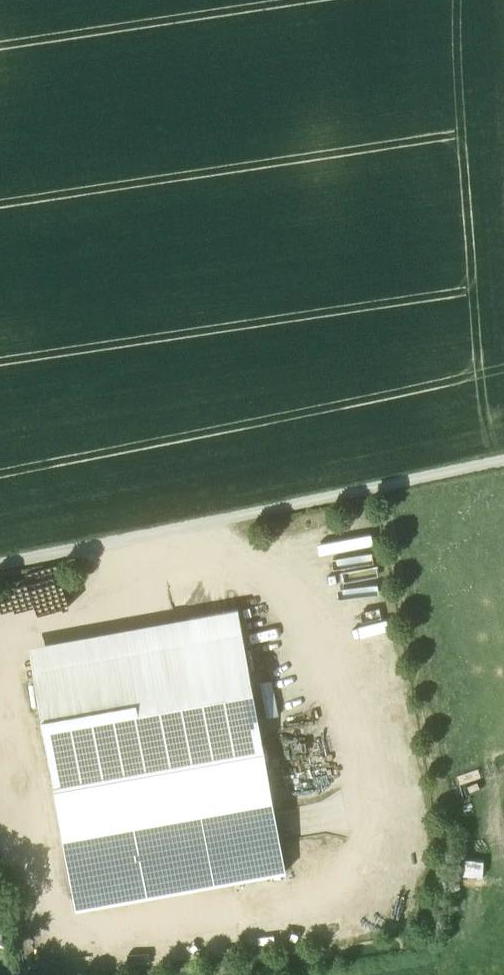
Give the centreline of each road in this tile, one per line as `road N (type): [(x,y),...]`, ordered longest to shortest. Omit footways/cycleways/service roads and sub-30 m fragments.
road 1 (track): [(27,833),(54,953),(352,899),(366,883),(303,582),(282,567),(154,585)]
road 2 (track): [(503,463),(0,559)]
road 3 (track): [(0,622),(154,585),(143,533)]
road 4 (track): [(0,840),(27,833),(0,695)]

